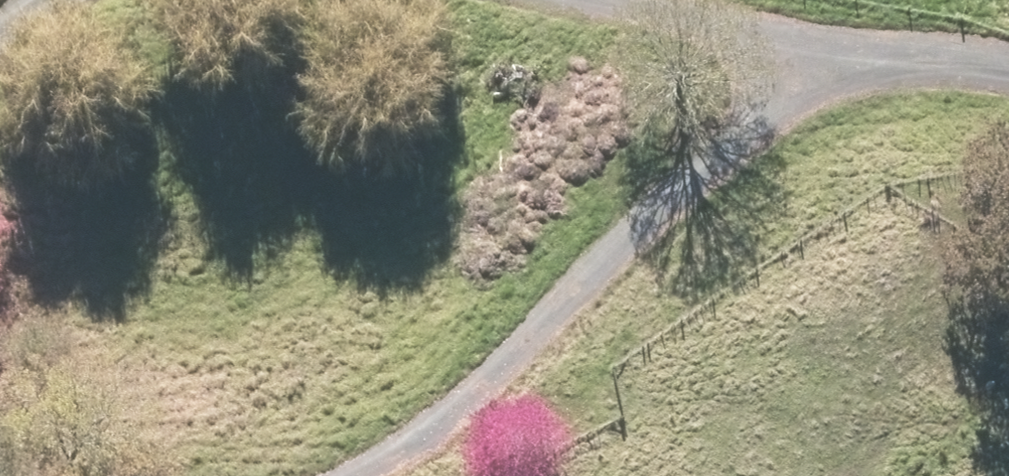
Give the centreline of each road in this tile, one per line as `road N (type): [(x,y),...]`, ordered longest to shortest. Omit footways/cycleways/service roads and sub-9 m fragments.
road 1 (track): [(828,42),(712,189),(475,391),(304,475)]
road 2 (track): [(1008,60),(659,25),(539,0)]

